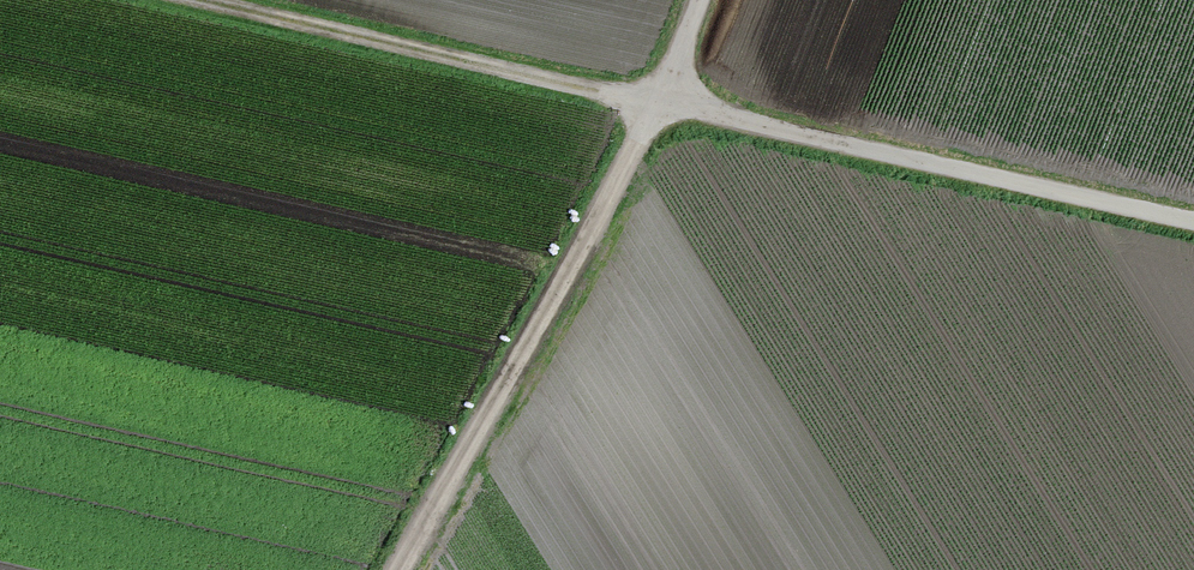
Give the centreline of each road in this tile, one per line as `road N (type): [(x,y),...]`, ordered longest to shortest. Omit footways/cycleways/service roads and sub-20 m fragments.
road 1 (track): [(212,0),(1193,220)]
road 2 (track): [(699,0),(658,103),(397,569)]

